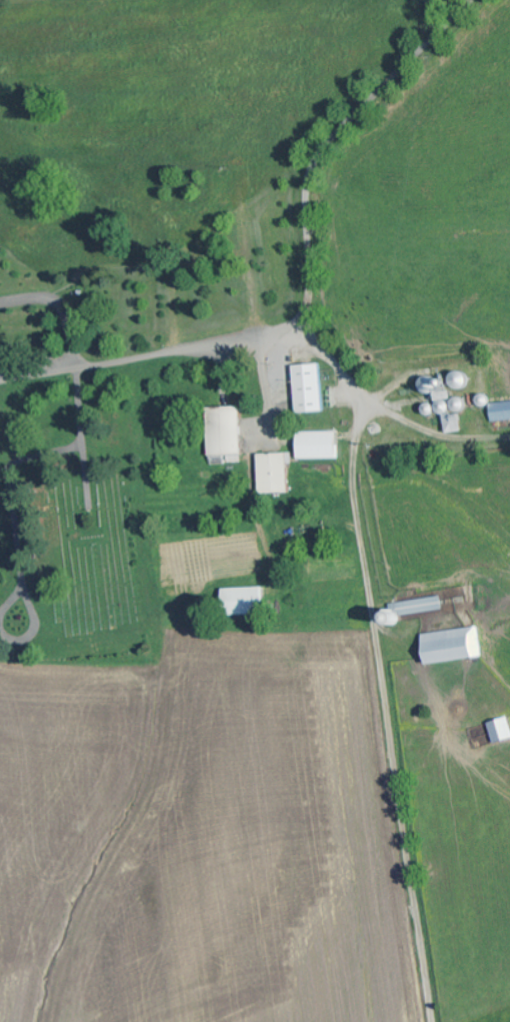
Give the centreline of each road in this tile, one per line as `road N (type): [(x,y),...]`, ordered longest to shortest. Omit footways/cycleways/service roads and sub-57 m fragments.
road 1 (residential): [(472,0),(322,154),(307,201),(308,300),(294,323),(233,346),(0,382)]
road 2 (residential): [(77,369),(68,317),(59,308),(37,298),(0,300)]

